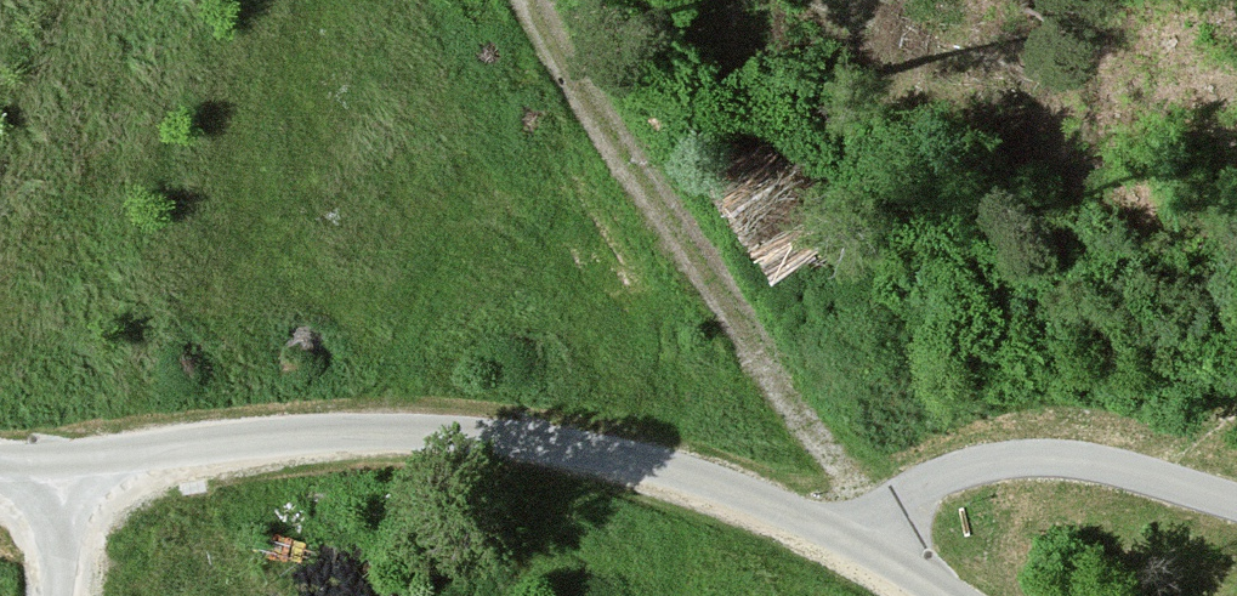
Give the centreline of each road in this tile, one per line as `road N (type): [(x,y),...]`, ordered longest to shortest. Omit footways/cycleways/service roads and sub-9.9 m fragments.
road 1 (unclassified): [(62,476),(340,435),(552,444),(776,503),(943,595)]
road 2 (track): [(837,467),(623,158),(541,0)]

